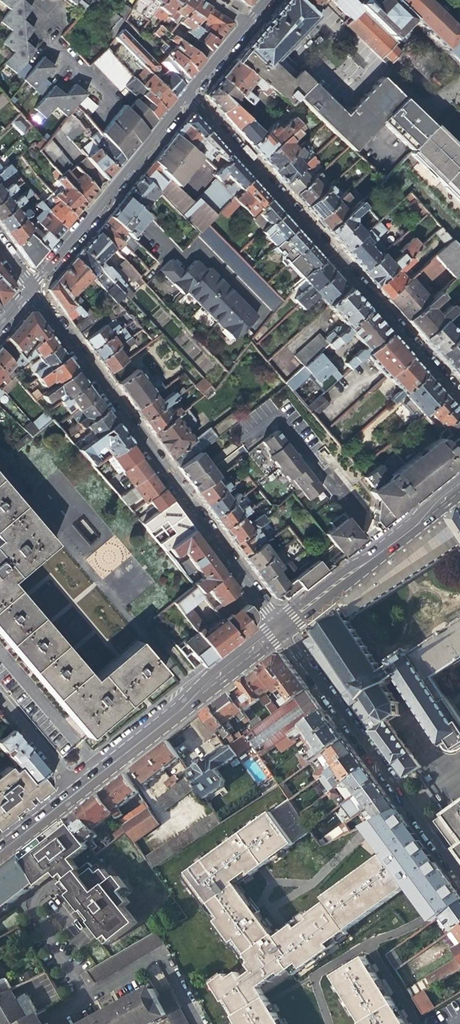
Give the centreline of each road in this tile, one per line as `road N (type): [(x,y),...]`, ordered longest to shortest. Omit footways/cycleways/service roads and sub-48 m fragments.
road 1 (residential): [(277,626),(28,285)]
road 2 (residential): [(187,93),(459,396)]
road 3 (residential): [(459,876),(277,626)]
road 4 (tertiary): [(277,626),(71,788)]
road 5 (residential): [(28,285),(187,93)]
road 6 (tertiary): [(459,482),(277,626)]

